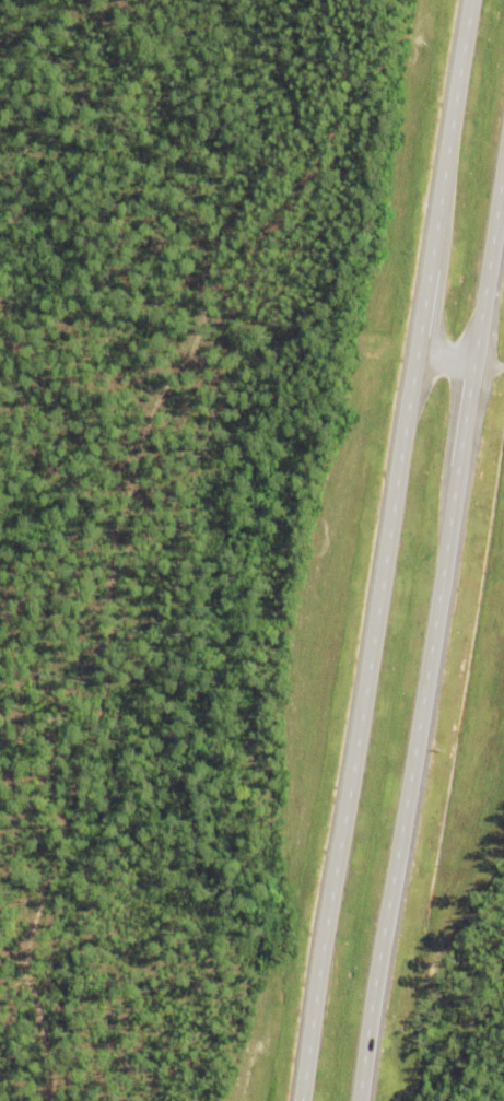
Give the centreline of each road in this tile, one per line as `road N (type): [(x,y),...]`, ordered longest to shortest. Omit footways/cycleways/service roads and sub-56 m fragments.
road 1 (primary): [(472,0),(301,1100)]
road 2 (primary): [(363,1100),(503,186)]

